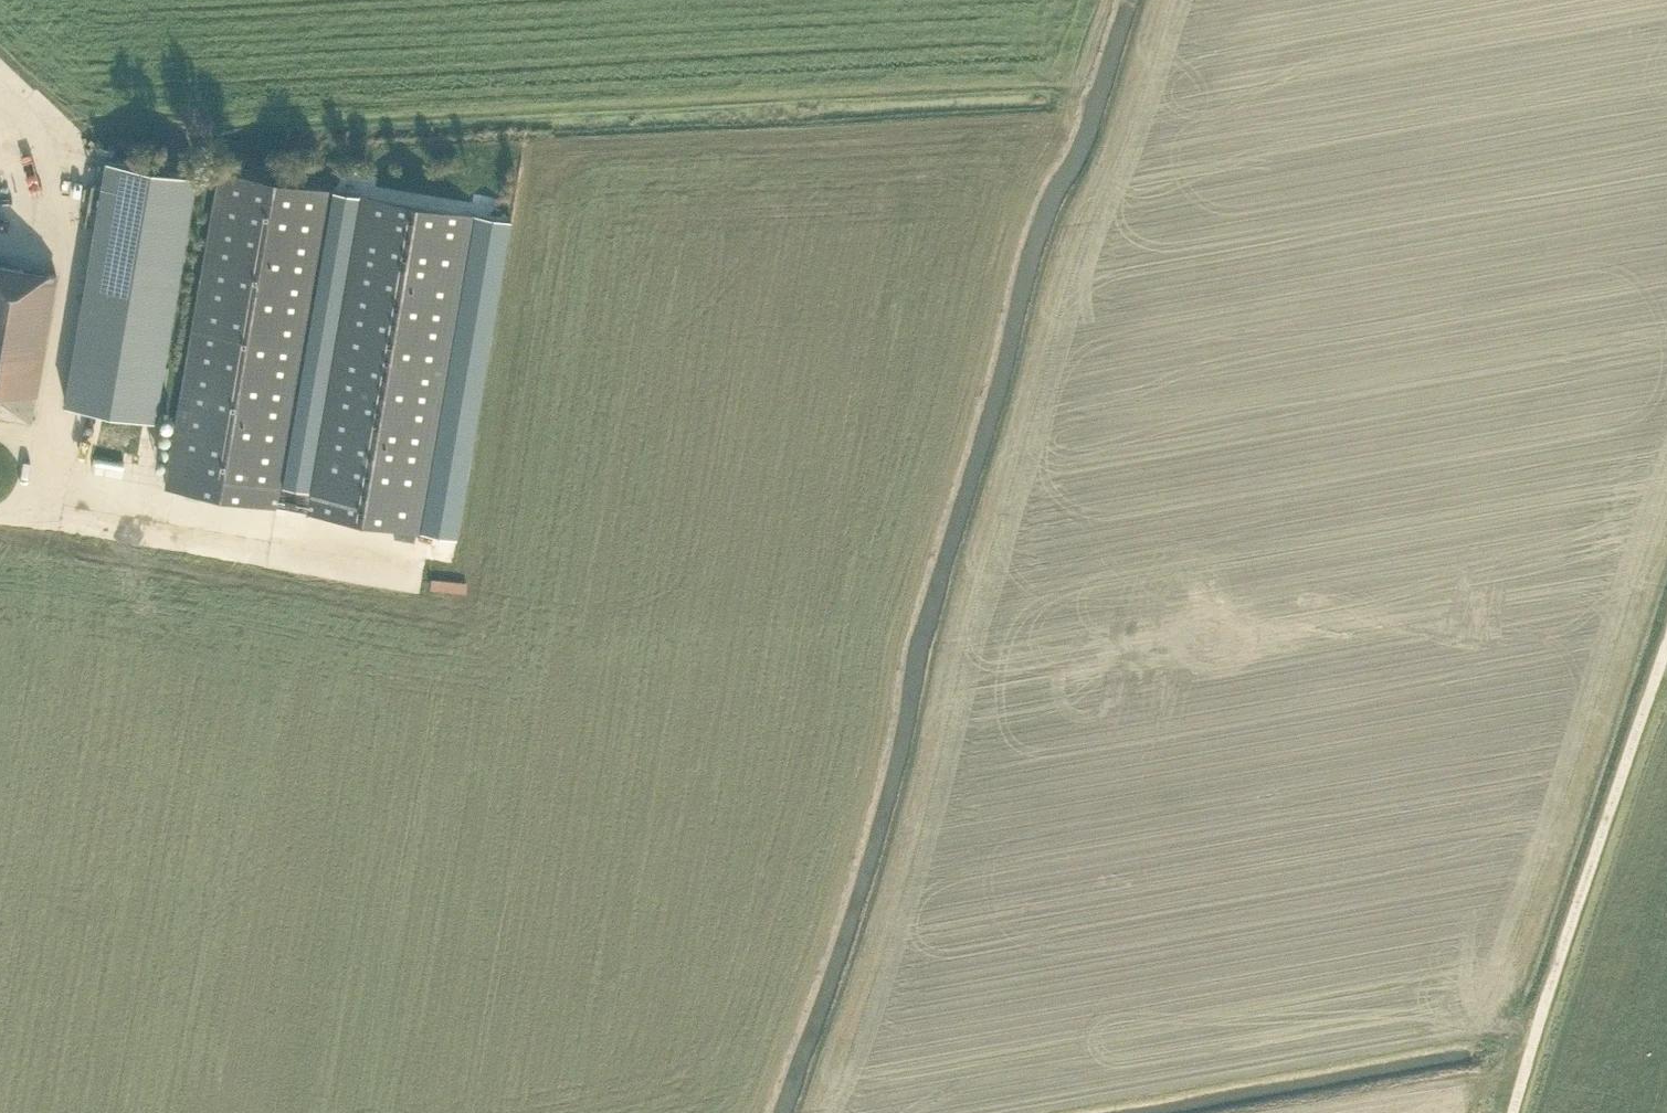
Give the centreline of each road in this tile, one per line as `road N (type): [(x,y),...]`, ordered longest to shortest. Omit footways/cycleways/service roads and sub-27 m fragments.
road 1 (track): [(1666,643),(1511,1112)]
road 2 (track): [(30,516),(411,584)]
road 3 (track): [(47,202),(73,252),(30,516),(0,517)]

